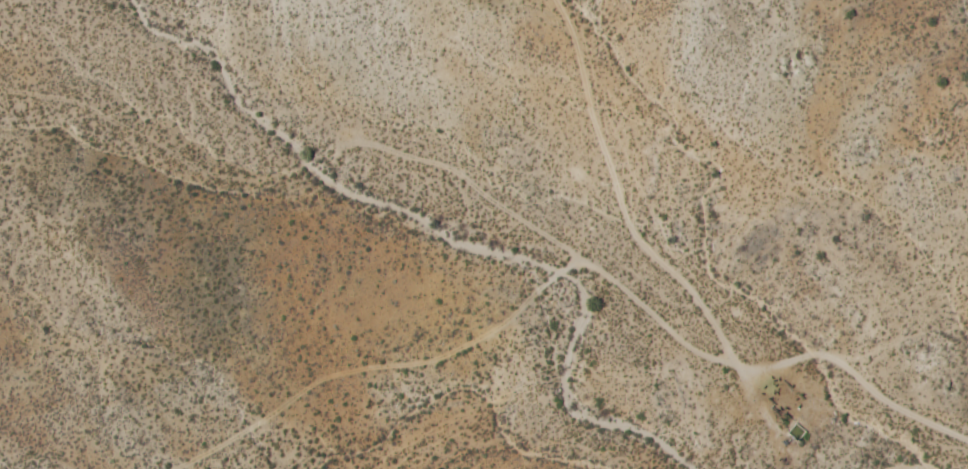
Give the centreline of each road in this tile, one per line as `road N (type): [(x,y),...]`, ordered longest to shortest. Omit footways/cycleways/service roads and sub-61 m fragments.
road 1 (track): [(780,433),(705,311),(625,219),(573,37),(555,0)]
road 2 (track): [(583,260),(461,347),(334,374),(174,468)]
road 3 (track): [(736,364),(694,349),(606,274),(452,168),(363,142),(339,145)]
road 4 (track): [(339,145),(273,176),(232,177),(202,170),(72,100),(0,89)]
road 5 (track): [(967,439),(909,412),(823,354),(736,364)]

